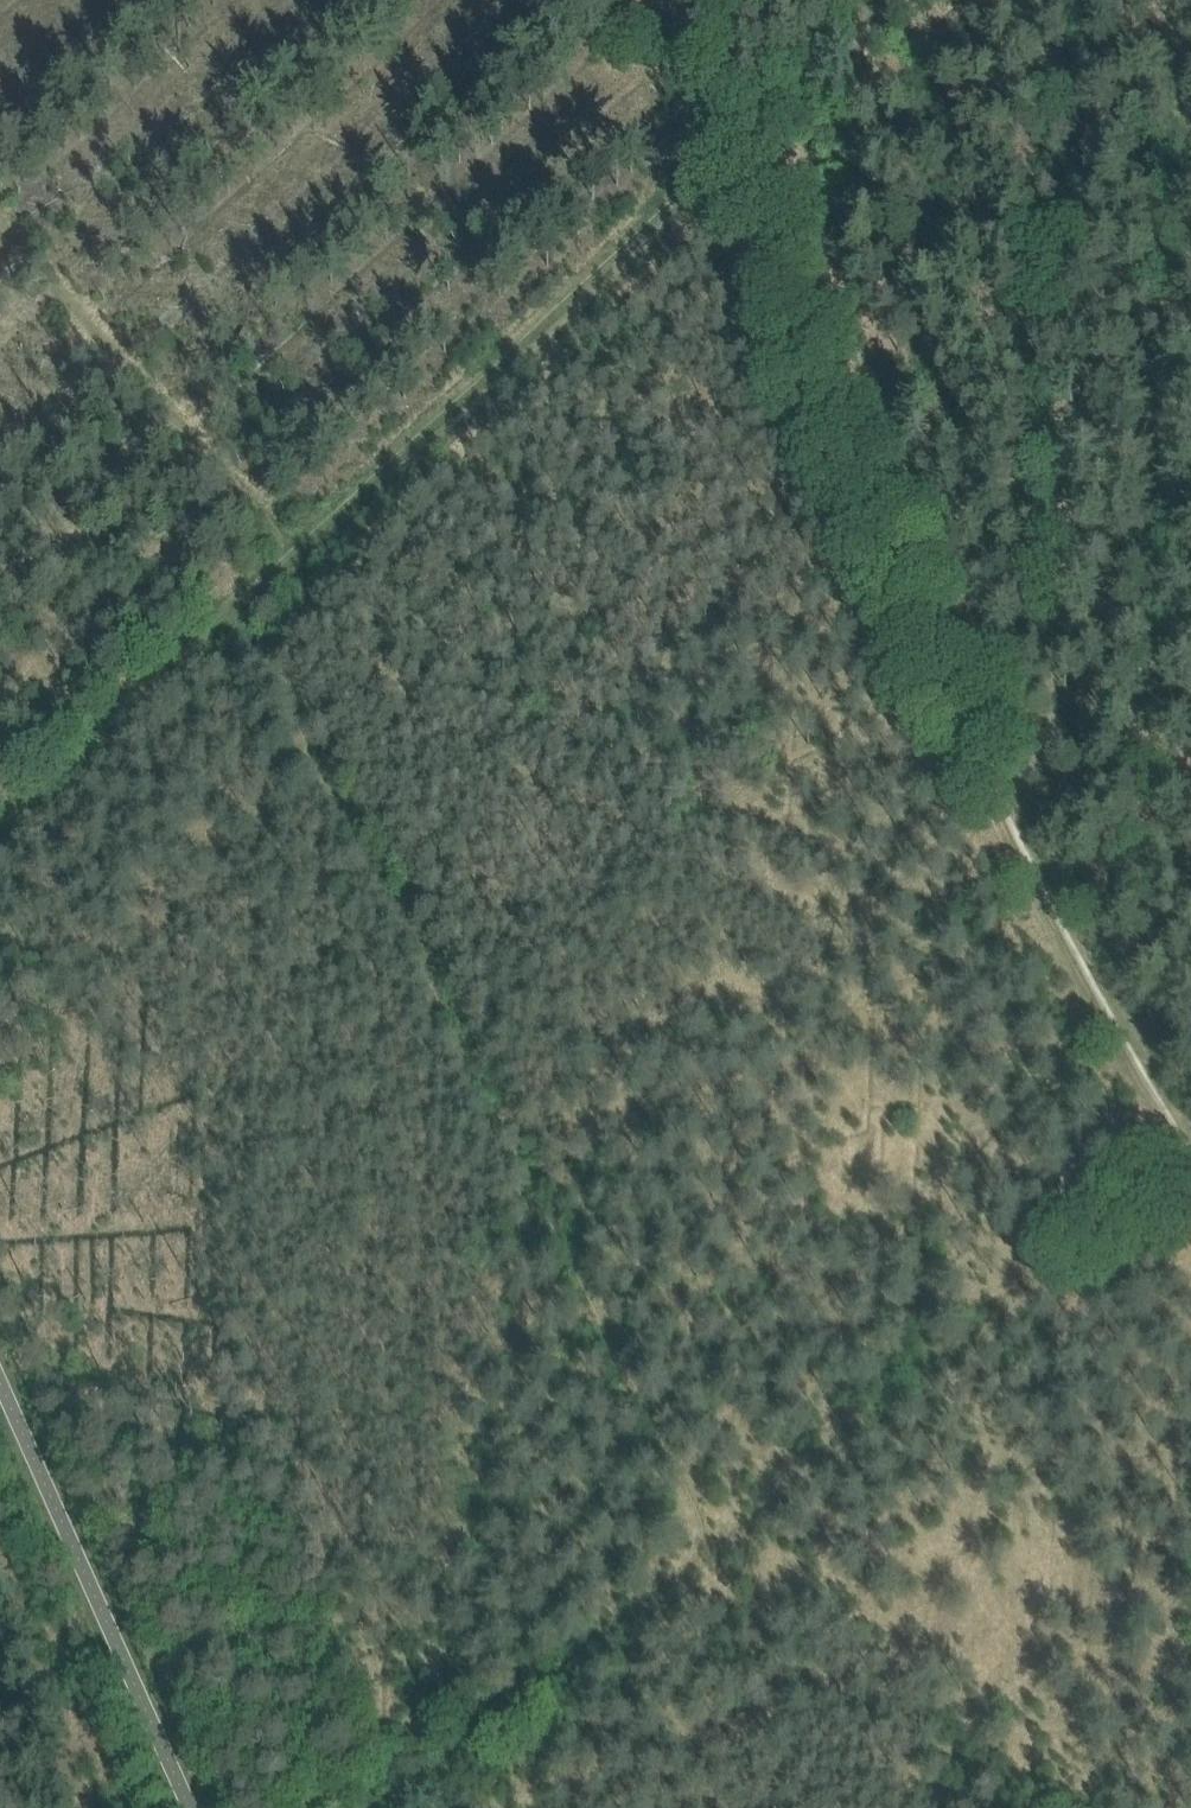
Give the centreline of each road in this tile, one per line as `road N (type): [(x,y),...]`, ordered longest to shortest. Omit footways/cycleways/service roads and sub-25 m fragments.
road 1 (track): [(565,0),(714,169),(923,673),(1134,1108),(1190,1183)]
road 2 (track): [(900,0),(0,841)]

